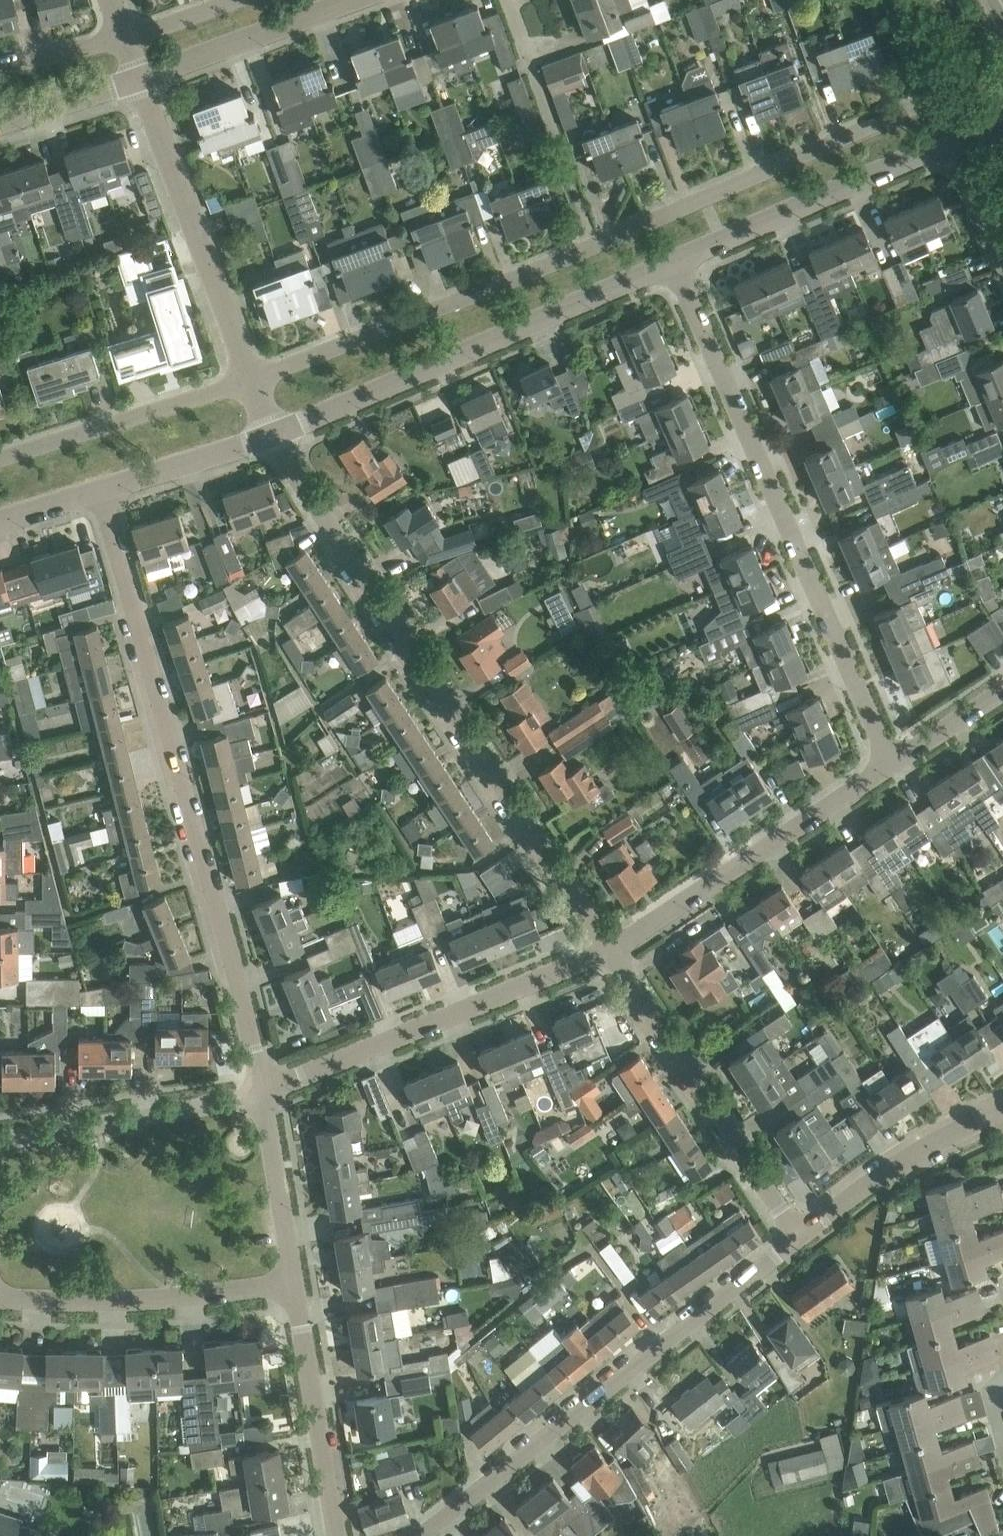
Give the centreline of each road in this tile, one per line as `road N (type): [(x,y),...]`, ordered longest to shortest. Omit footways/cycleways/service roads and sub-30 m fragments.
road 1 (unclassified): [(934,98),(250,381)]
road 2 (unclassified): [(264,1091),(101,491)]
road 3 (unclassified): [(608,947),(275,434)]
road 4 (unclassified): [(892,763),(678,262)]
road 5 (unclassified): [(422,1535),(799,1235)]
road 6 (unclassified): [(275,434),(678,262)]
road 7 (unclassified): [(264,1091),(608,947)]
road 8 (unclassified): [(799,1235),(608,947)]
road 9 (unclassified): [(608,947),(892,763)]
road 10 (unclassified): [(250,381),(140,82)]
road 11 (unclassified): [(678,262),(952,140)]
road 12 (unclassified): [(292,1286),(80,1302),(0,1294)]
road 13 (unclassified): [(0,1145),(218,1109),(264,1091)]
road 14 (unclassified): [(250,381),(0,459)]
road 15 (unclassified): [(337,1535),(292,1286)]
road 16 (unclassified): [(799,1235),(923,1149),(1002,1109)]
road 17 (unclassified): [(140,82),(355,0)]
road 18 (unclassified): [(292,1286),(264,1091)]
road 19 (unclassified): [(101,491),(275,434)]
road 20 (residential): [(0,126),(140,82)]
road 21 (unclassified): [(892,763),(1002,690)]
road 22 (unclassified): [(1002,260),(952,140)]
road 23 (residential): [(125,39),(0,66)]

